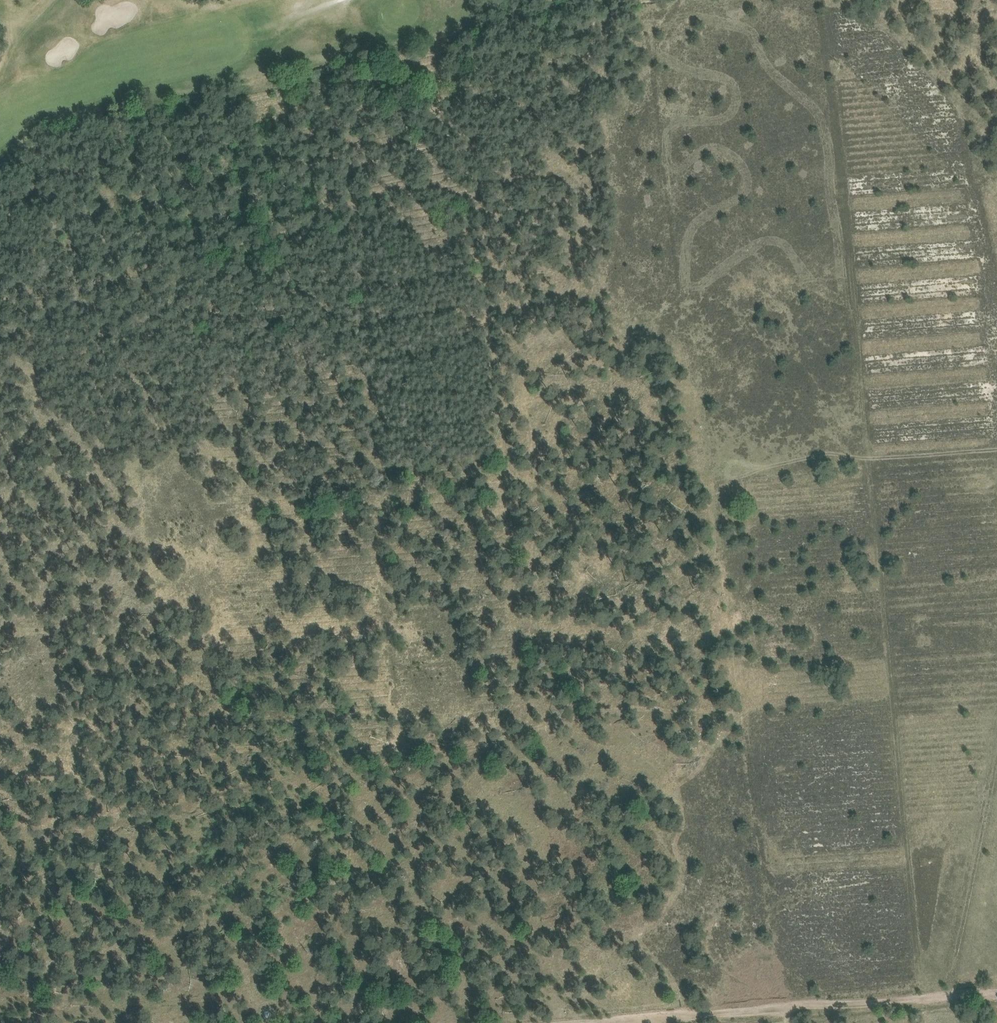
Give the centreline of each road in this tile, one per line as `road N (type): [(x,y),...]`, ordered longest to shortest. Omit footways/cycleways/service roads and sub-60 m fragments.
road 1 (track): [(996,990),(655,1022)]

